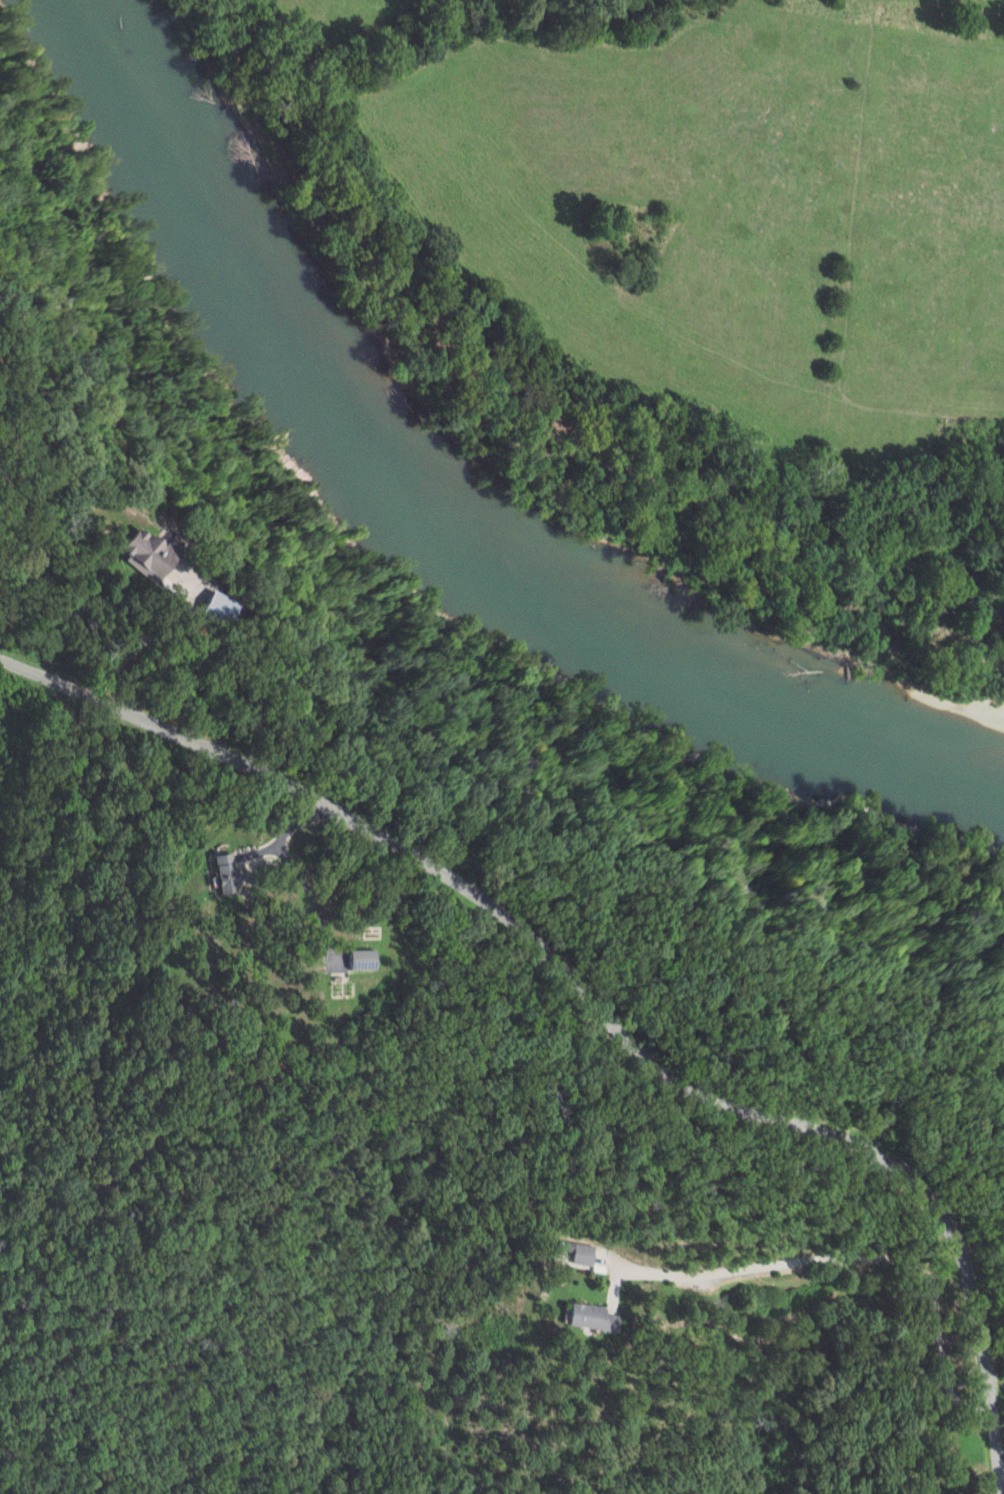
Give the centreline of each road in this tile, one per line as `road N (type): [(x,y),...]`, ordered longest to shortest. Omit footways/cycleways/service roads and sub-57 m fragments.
road 1 (residential): [(996,1493),(962,1263),(943,1224),(898,1174),(832,1141),(681,1093),(633,1057),(567,979),(469,891),(229,758),(0,662)]

